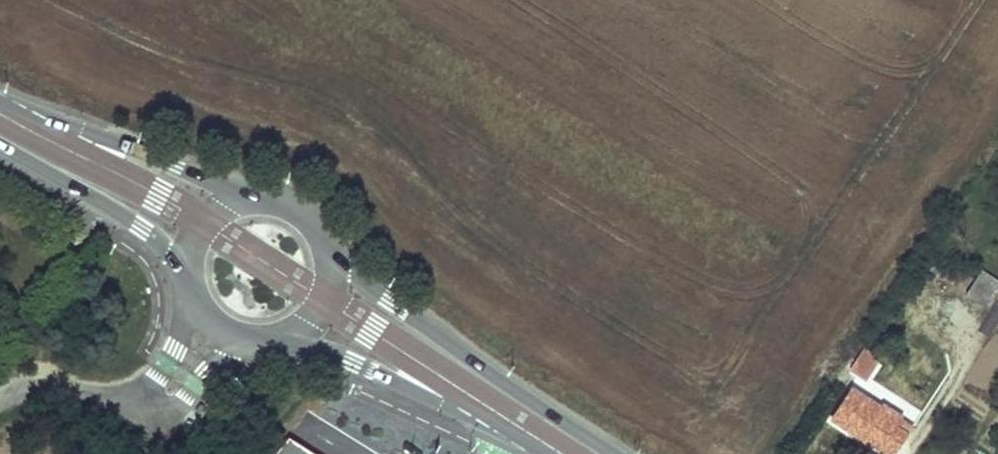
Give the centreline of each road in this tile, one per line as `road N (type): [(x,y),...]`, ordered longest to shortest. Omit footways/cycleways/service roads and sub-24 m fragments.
road 1 (primary): [(609,453),(332,265)]
road 2 (primary): [(286,337),(535,453)]
road 3 (primary): [(254,197),(0,100)]
road 4 (primary): [(0,148),(140,228),(186,272)]
road 5 (unclassified): [(0,402),(25,390),(63,392),(147,410)]
road 6 (unclassified): [(147,410),(180,400),(226,355),(255,342)]
road 7 (unclassified): [(188,287),(175,349),(147,410)]

